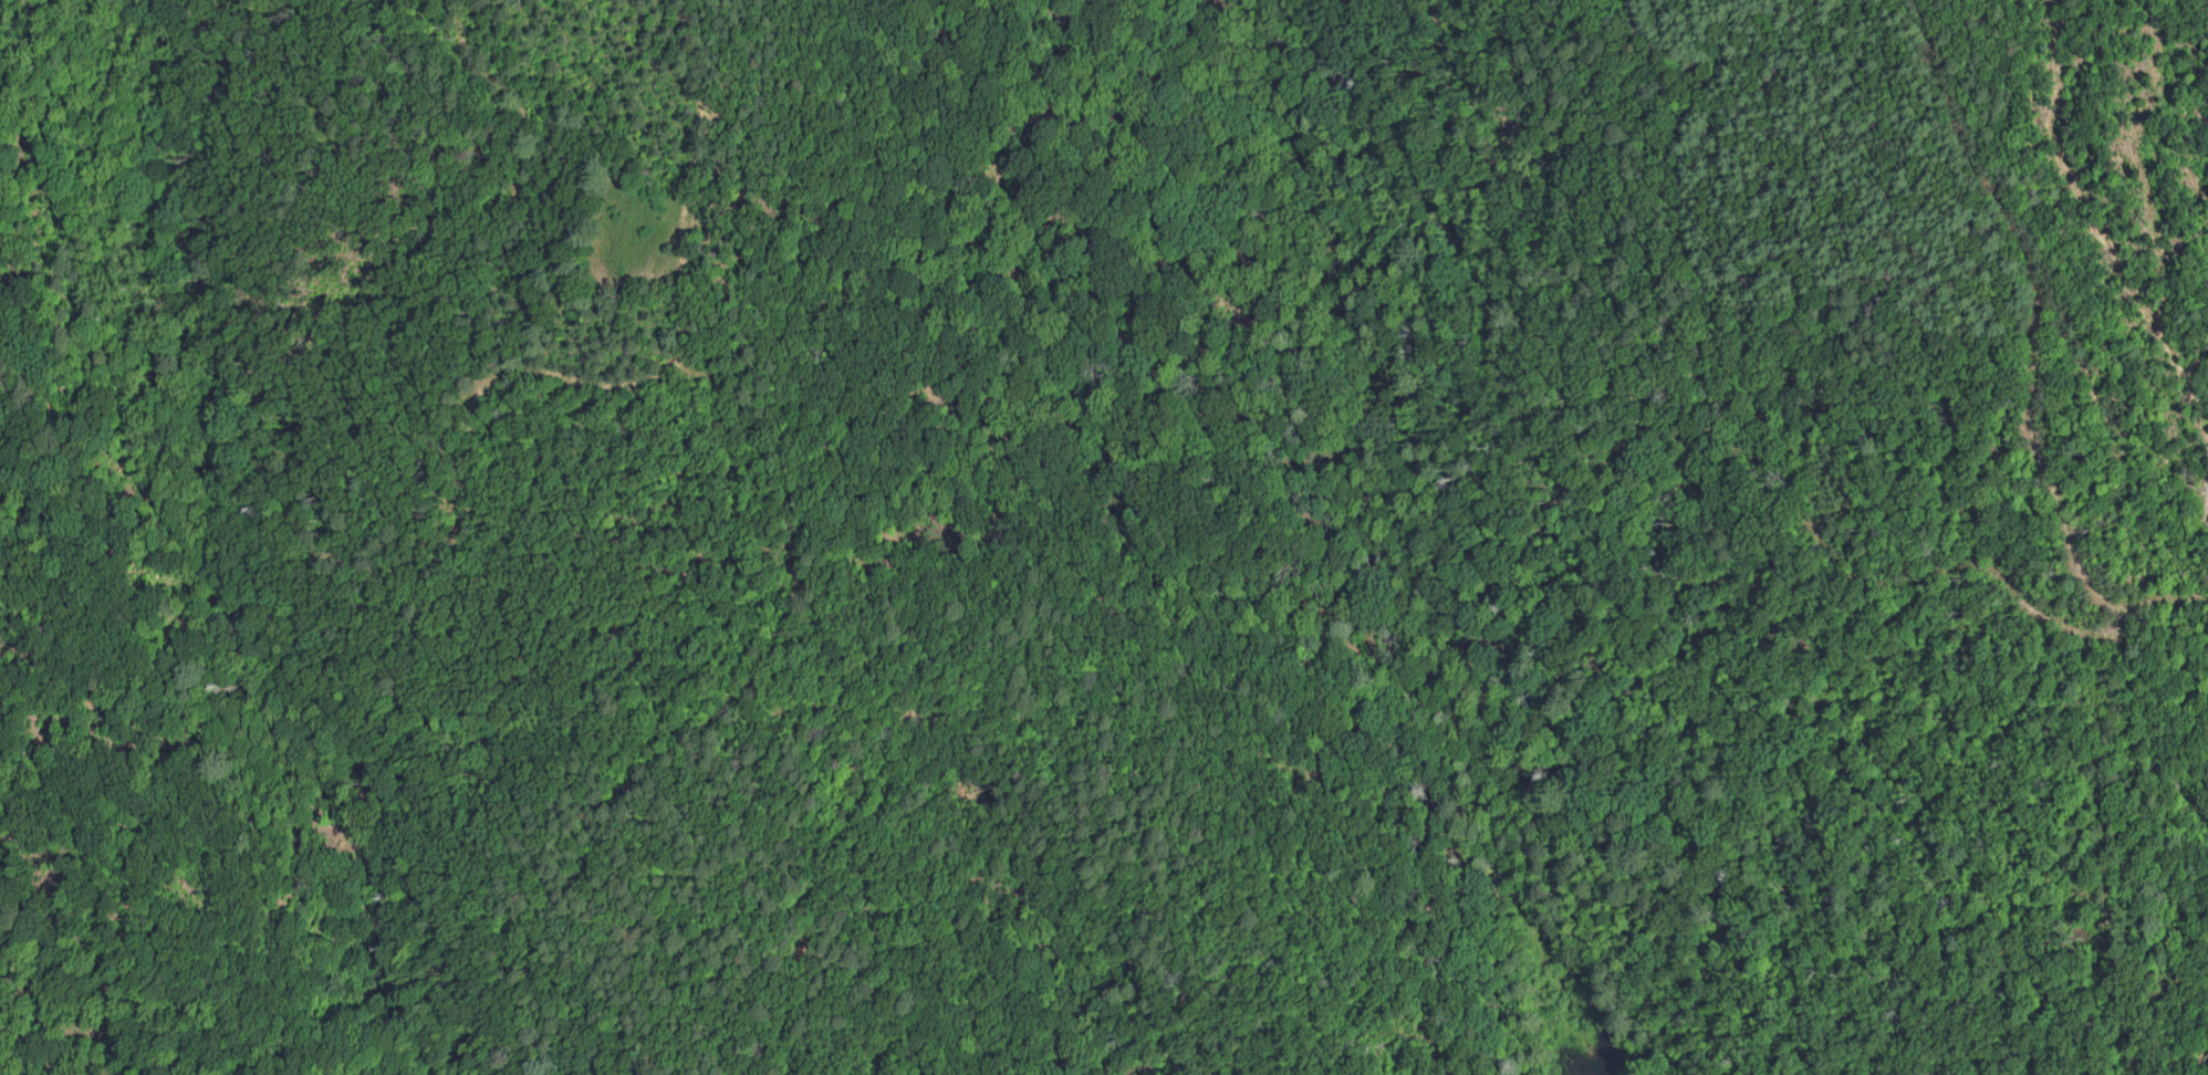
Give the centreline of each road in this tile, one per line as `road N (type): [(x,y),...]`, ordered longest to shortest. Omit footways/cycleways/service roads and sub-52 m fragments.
road 1 (track): [(1889,0),(1930,63),(2071,392),(2112,544),(2207,581)]

